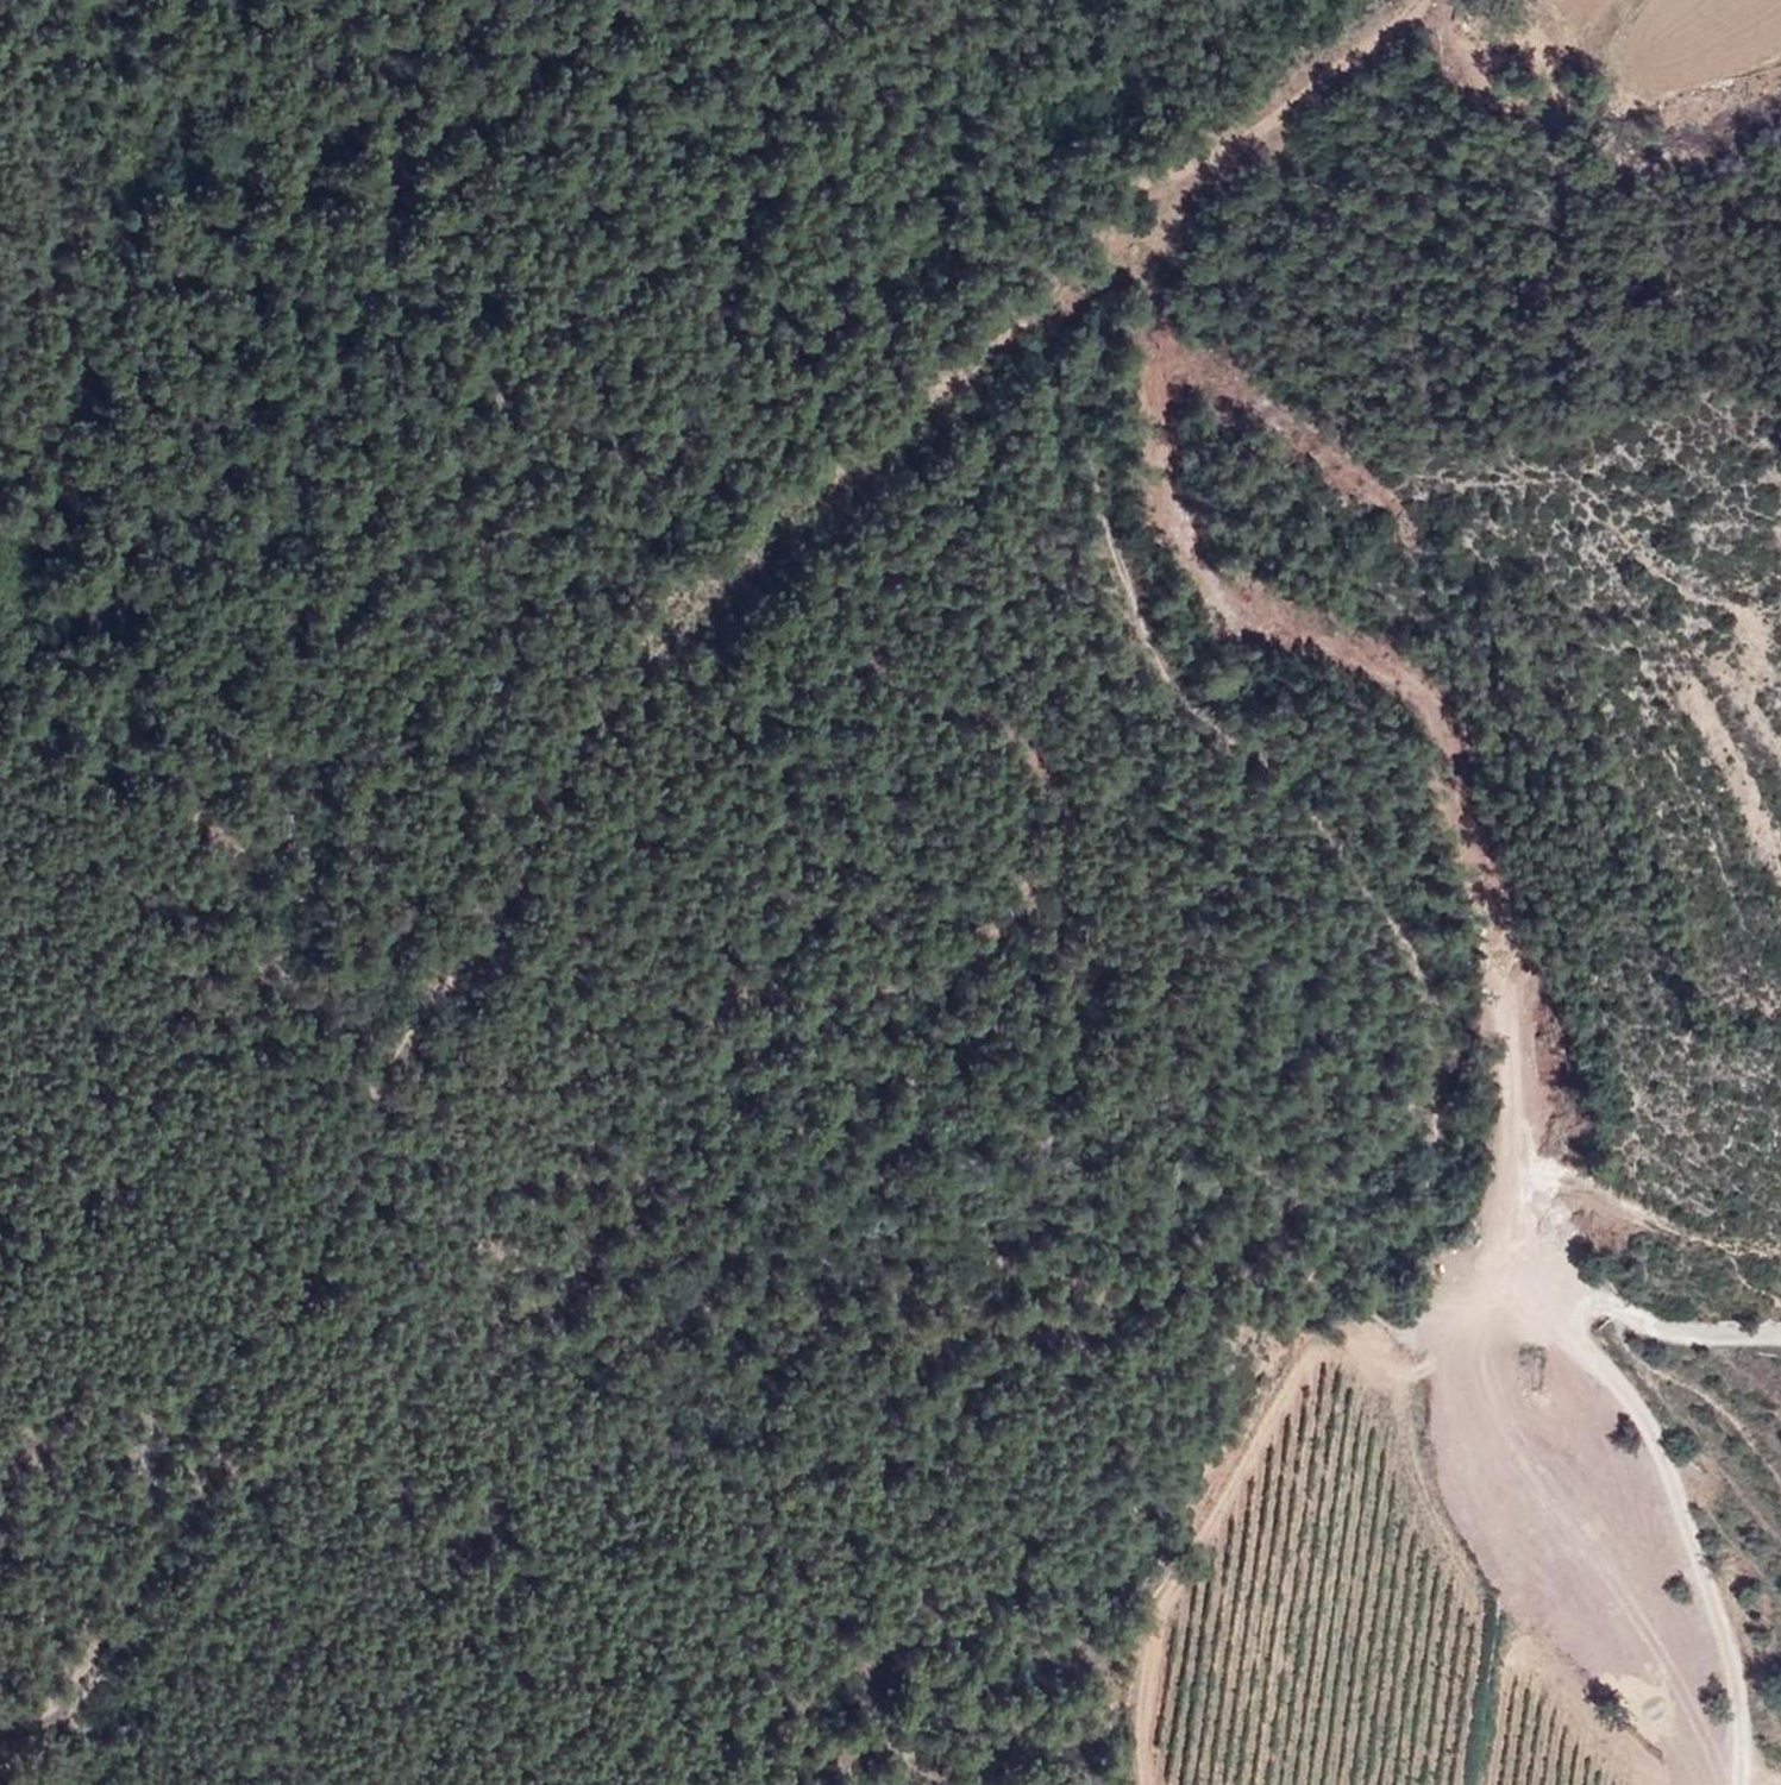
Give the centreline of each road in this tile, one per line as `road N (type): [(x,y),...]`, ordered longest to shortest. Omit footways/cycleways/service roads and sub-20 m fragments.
road 1 (track): [(0,1743),(56,1713),(128,1613),(405,1075),(464,969),(513,908),(694,998),(820,991),(940,958),(1028,907),(1055,811),(1023,714),(894,629),(868,544),(867,431),(1080,293),(1135,203),(1248,146),(1410,0)]
road 2 (unclassified): [(1780,1334),(1683,1331),(1615,1304),(1585,1304),(1579,1323),(1588,1349),(1626,1390),(1694,1540),(1739,1719),(1739,1784)]

